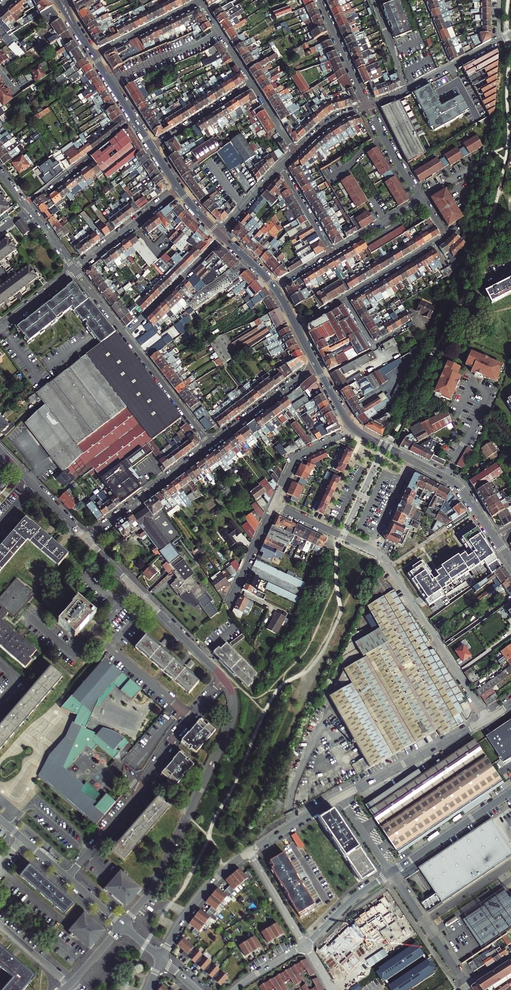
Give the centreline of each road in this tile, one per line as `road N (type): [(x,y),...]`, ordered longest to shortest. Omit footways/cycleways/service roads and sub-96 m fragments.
road 1 (residential): [(122,924),(158,880),(231,722),(234,701),(223,678)]
road 2 (residential): [(370,549),(385,558),(488,719)]
road 3 (residential): [(191,716),(68,878)]
road 4 (residential): [(297,328),(441,239)]
road 5 (residential): [(342,796),(488,719)]
road 6 (residential): [(210,445),(86,539)]
road 7 (residential): [(497,42),(368,107)]
road 8 (residential): [(510,792),(391,873)]
road 9 (residential): [(250,851),(203,891),(160,959)]
road 10 (residential): [(210,445),(125,334)]
road 11 (residential): [(224,237),(125,334)]
road 12 (residential): [(391,873),(466,986)]
road 13 (residential): [(316,365),(210,445)]
road 14 (residential): [(179,189),(75,270)]
road 15 (residential): [(94,633),(191,716)]
road 16 (residential): [(223,678),(134,589)]
road 17 (residential): [(92,54),(200,0)]

